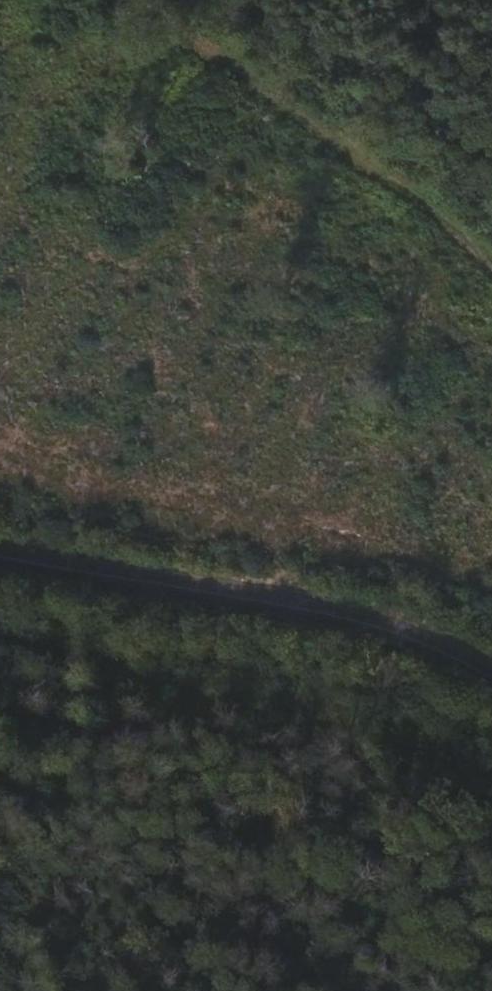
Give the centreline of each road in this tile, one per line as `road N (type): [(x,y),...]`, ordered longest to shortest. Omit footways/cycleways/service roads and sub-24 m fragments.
road 1 (tertiary): [(491,676),(462,658),(341,627),(0,568)]

